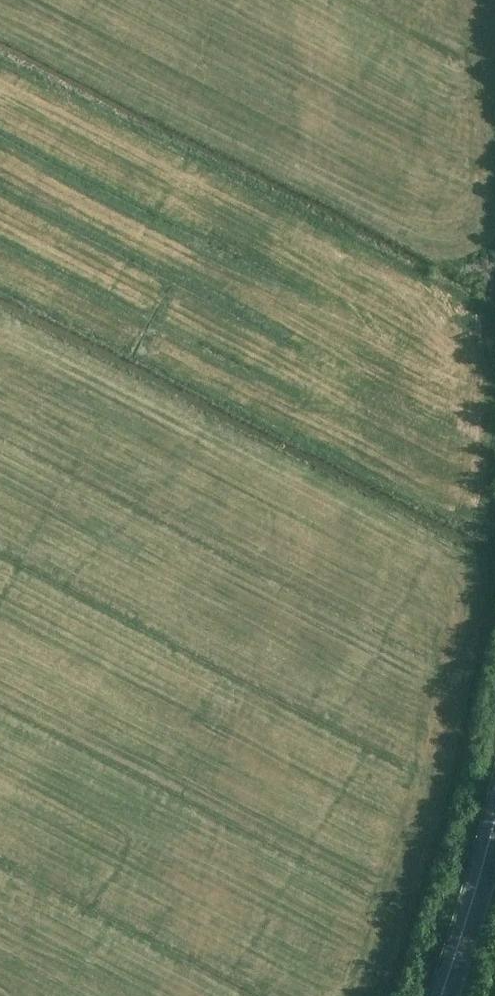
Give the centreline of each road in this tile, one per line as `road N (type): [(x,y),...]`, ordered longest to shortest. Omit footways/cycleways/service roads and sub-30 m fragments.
road 1 (motorway): [(494,846),(452,995)]

